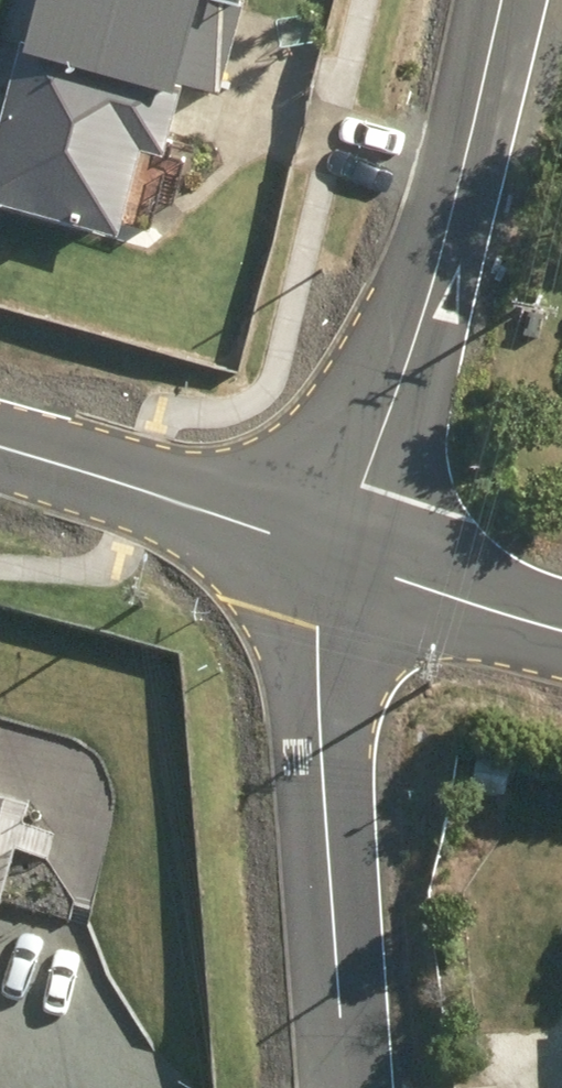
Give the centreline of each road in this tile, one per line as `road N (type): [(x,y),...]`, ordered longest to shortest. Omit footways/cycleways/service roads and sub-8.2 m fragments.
road 1 (residential): [(500,0),(455,209),(341,558)]
road 2 (residential): [(346,1087),(319,678),(341,558)]
road 3 (residential): [(341,558),(0,447)]
road 4 (residential): [(561,630),(341,558)]

